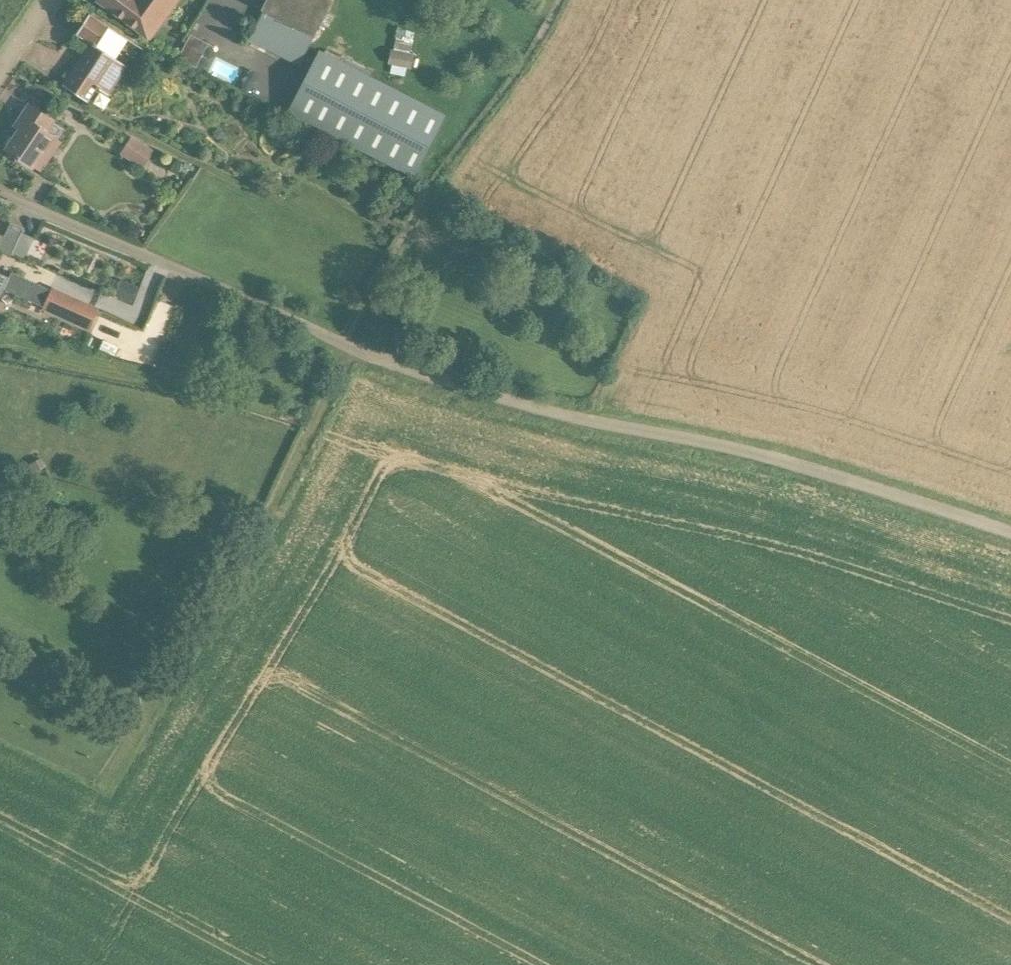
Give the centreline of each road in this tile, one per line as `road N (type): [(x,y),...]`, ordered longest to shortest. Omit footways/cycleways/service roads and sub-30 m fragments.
road 1 (unclassified): [(1010,534),(813,469),(485,396),(353,348),(0,193)]
road 2 (track): [(99,791),(250,554),(353,348)]

